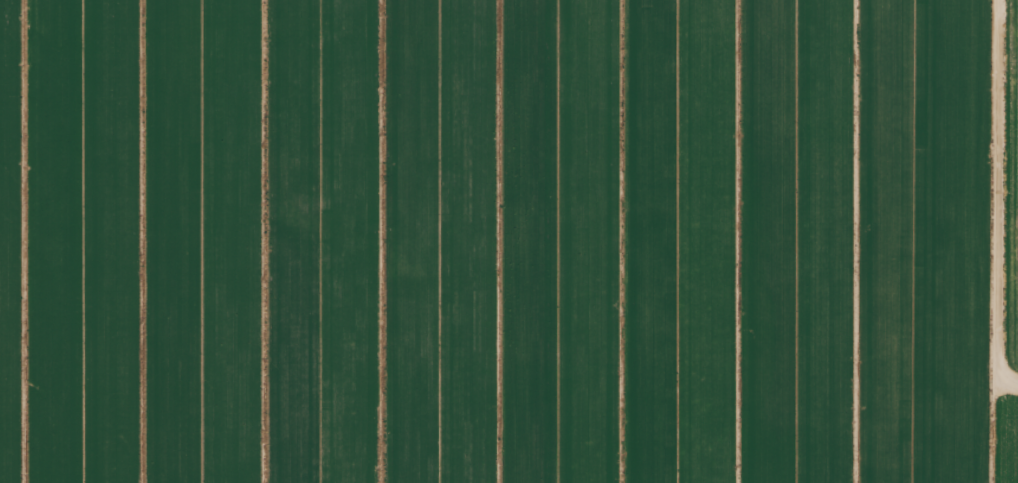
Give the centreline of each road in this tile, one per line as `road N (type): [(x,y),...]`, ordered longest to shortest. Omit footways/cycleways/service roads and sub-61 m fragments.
road 1 (residential): [(997,482),(997,0)]

